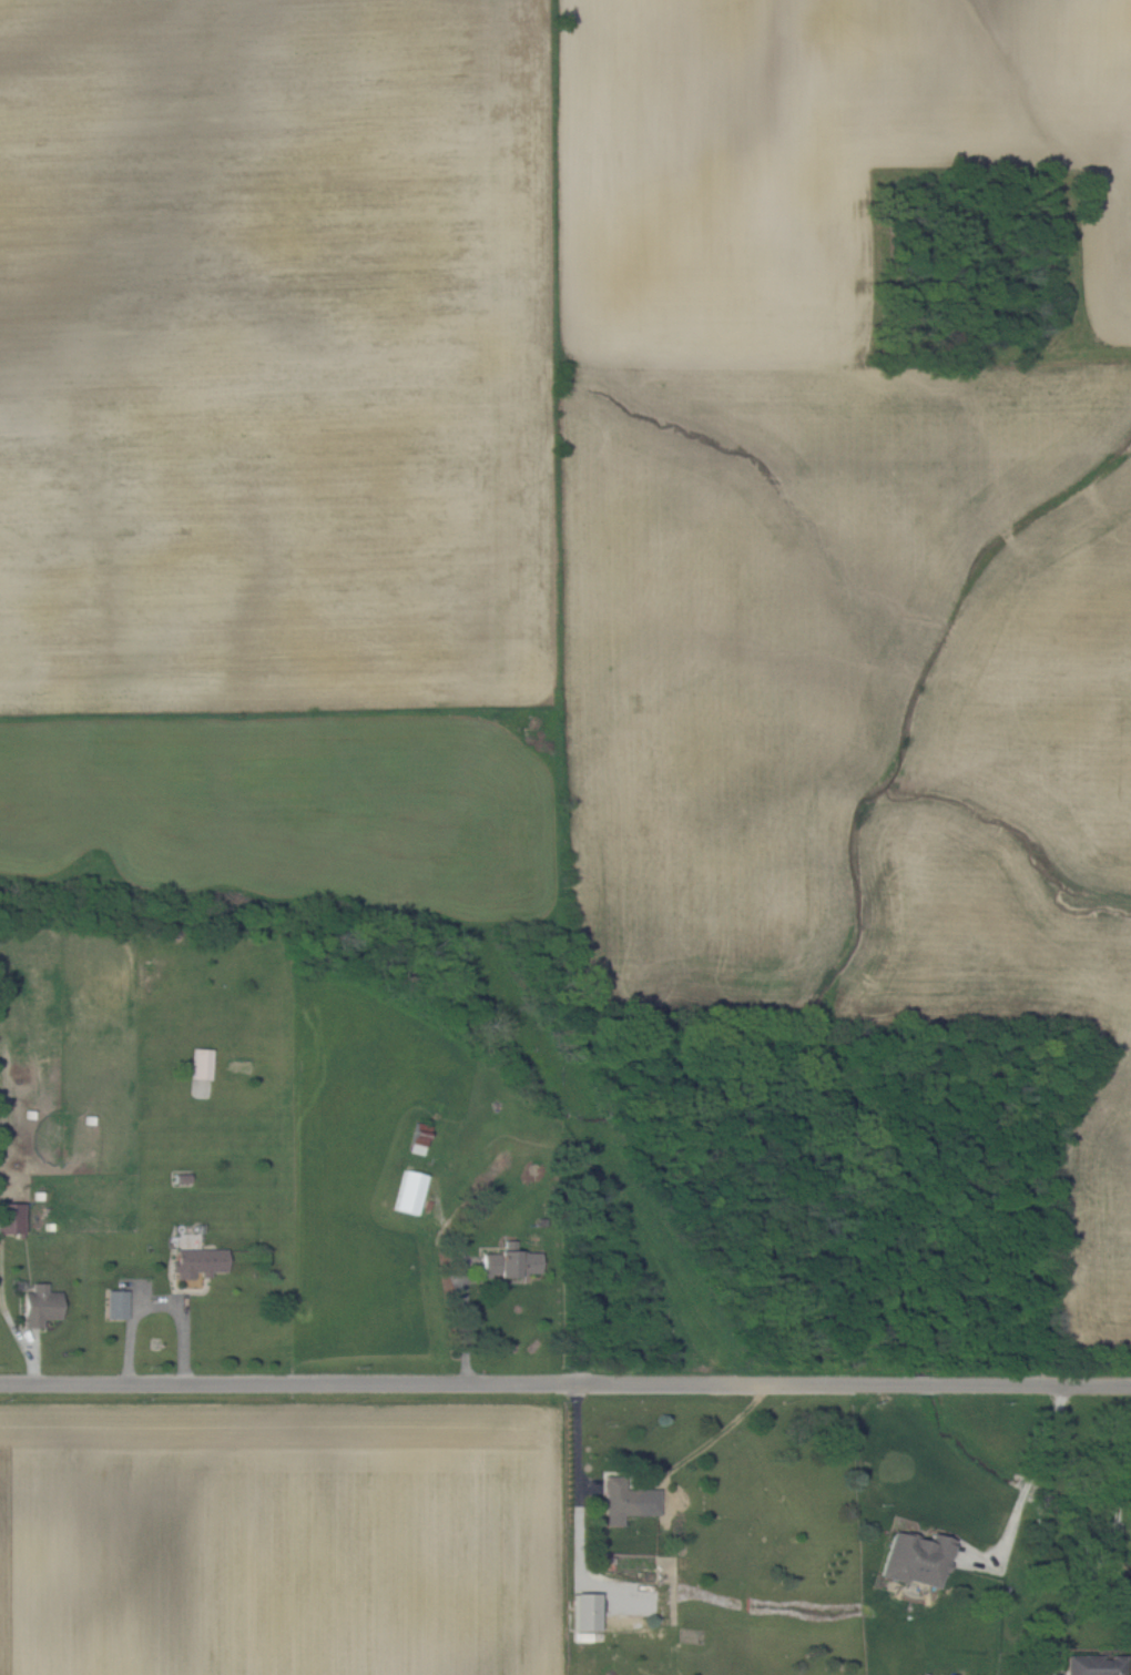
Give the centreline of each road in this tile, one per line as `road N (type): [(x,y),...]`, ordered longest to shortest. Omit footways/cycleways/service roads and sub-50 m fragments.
road 1 (residential): [(1130,1381),(0,1381)]

